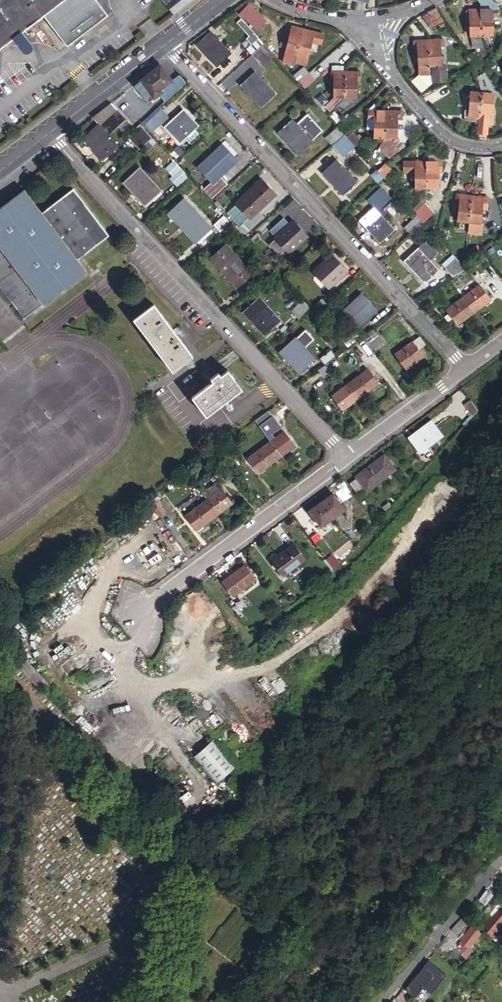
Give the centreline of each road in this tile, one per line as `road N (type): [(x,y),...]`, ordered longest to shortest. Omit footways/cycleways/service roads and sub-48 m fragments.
road 1 (residential): [(463,369),(165,44)]
road 2 (residential): [(343,460),(51,133)]
road 3 (residential): [(343,460),(131,616)]
road 4 (residential): [(363,34),(449,137),(471,147),(501,145)]
road 5 (unclassified): [(384,1001),(501,857)]
road 6 (residential): [(463,369),(343,460)]
road 7 (unclassified): [(165,44),(51,133)]

